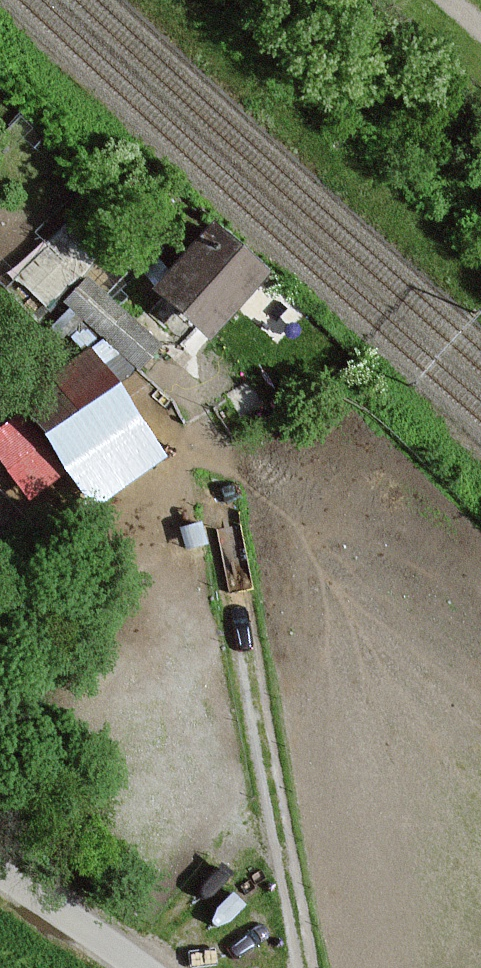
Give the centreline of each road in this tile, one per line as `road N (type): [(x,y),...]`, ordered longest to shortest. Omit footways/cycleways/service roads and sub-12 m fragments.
road 1 (track): [(256,693),(303,967)]
road 2 (unclassified): [(0,875),(133,967)]

